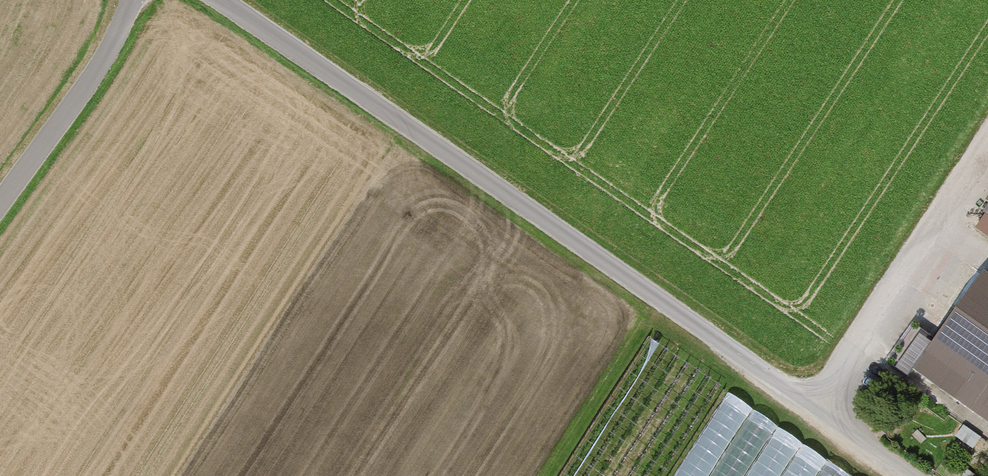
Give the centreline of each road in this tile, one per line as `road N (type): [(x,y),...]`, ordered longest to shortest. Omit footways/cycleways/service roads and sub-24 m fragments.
road 1 (track): [(913,475),(219,0)]
road 2 (track): [(987,134),(811,404)]
road 3 (unclassified): [(131,0),(98,70),(0,205)]

